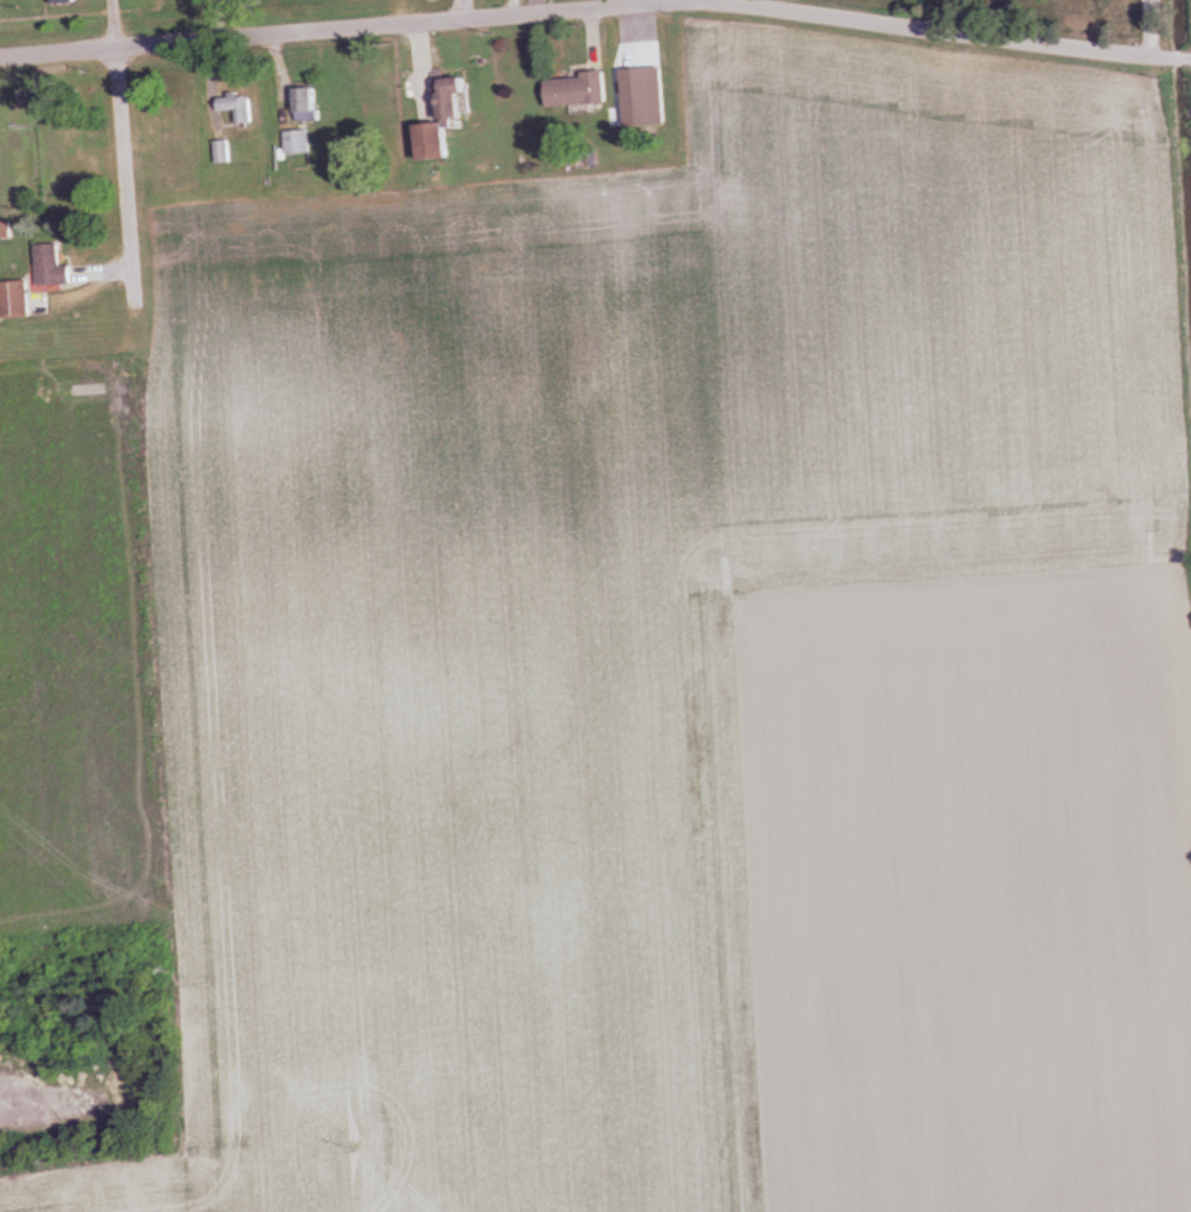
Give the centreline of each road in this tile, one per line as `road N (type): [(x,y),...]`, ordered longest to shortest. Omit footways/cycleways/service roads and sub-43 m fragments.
road 1 (residential): [(0,57),(696,2),(1190,49)]
road 2 (residential): [(114,48),(136,310)]

